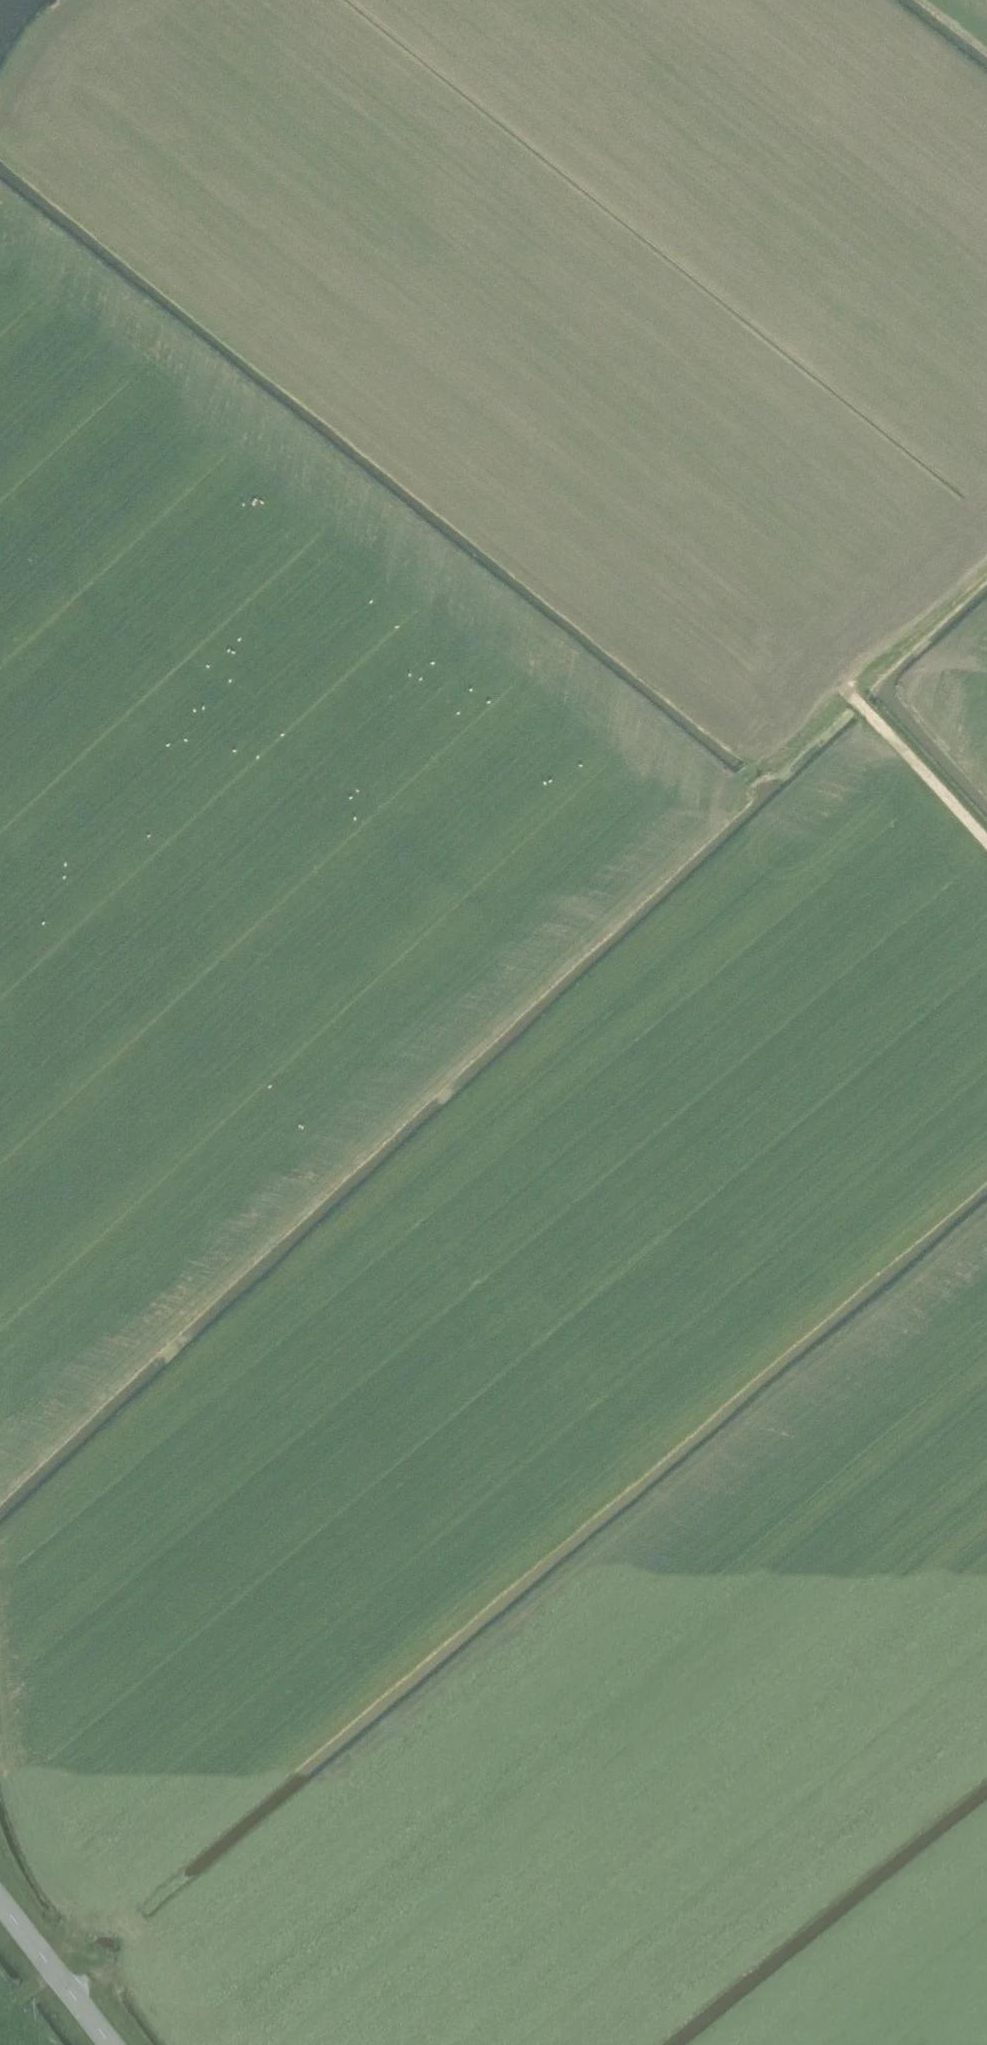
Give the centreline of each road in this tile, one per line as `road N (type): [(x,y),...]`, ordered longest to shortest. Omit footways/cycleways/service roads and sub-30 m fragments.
road 1 (tertiary): [(111,2044),(0,1901)]

